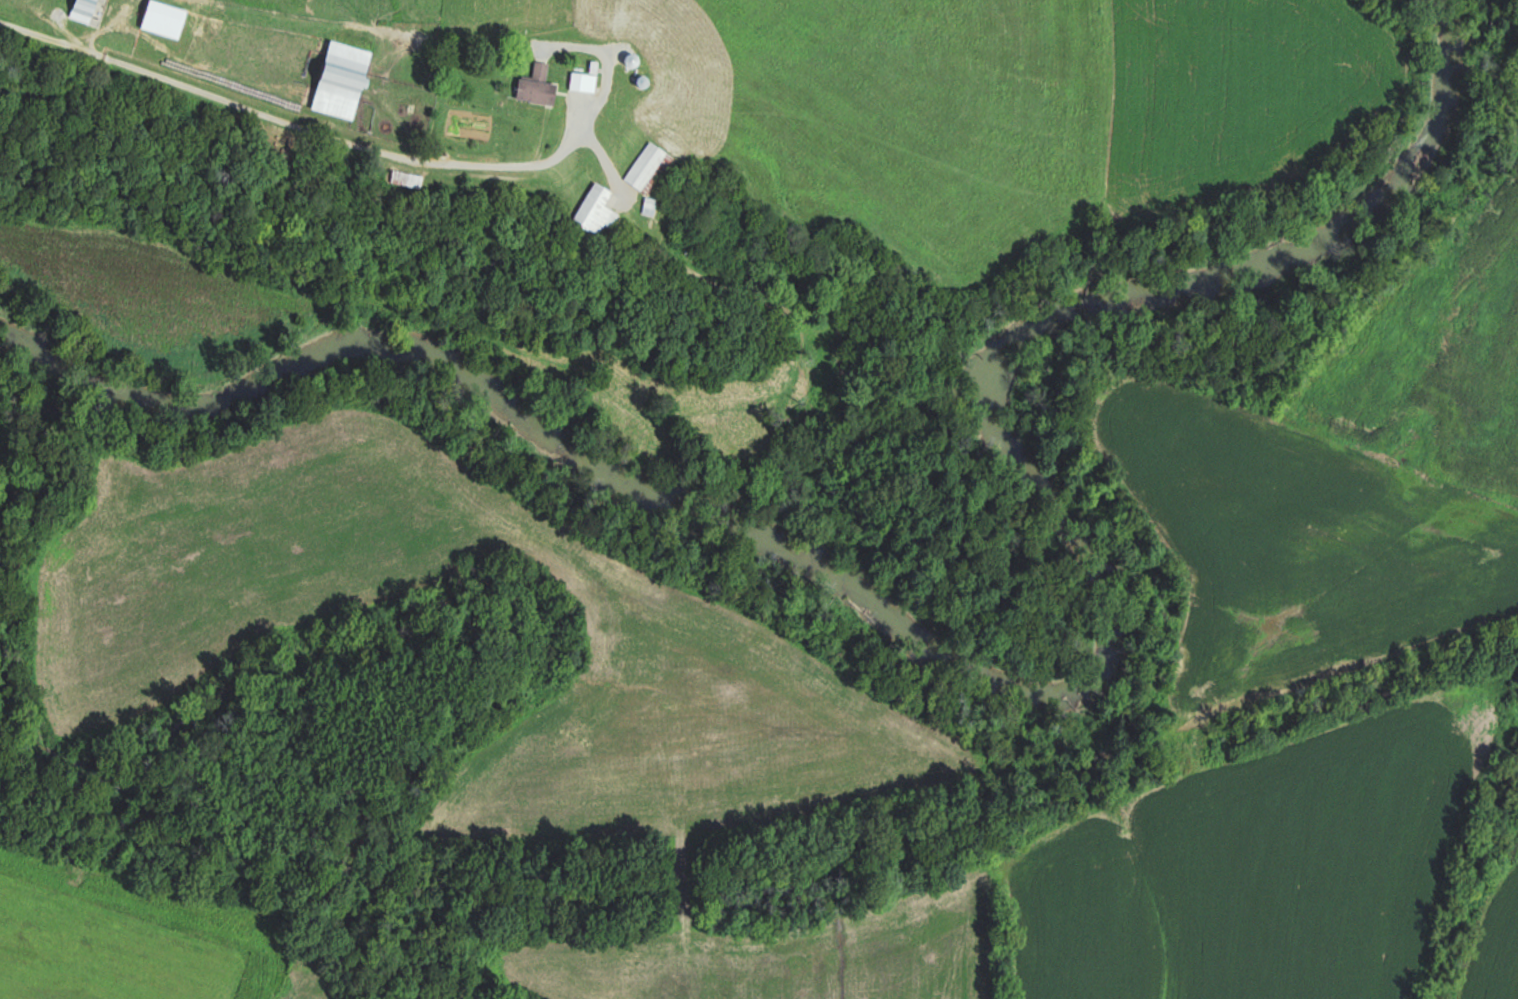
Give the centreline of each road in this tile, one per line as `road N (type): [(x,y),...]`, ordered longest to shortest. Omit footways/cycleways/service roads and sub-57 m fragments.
road 1 (residential): [(584,136),(551,164),(531,168),(415,162),(0,21)]

